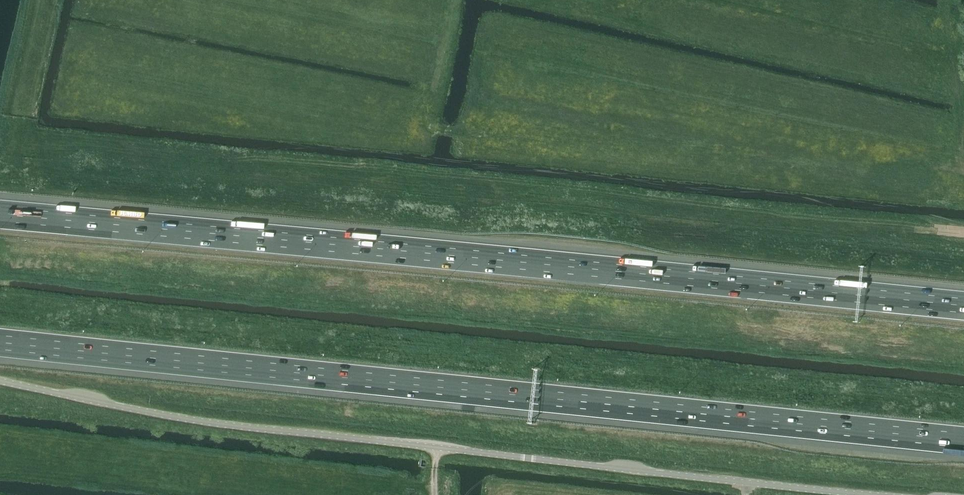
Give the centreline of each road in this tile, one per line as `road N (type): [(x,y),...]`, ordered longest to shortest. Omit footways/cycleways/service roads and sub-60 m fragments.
road 1 (motorway): [(0,343),(963,442)]
road 2 (motorway): [(963,307),(0,215)]
road 3 (unclassified): [(877,494),(236,426),(0,381)]

